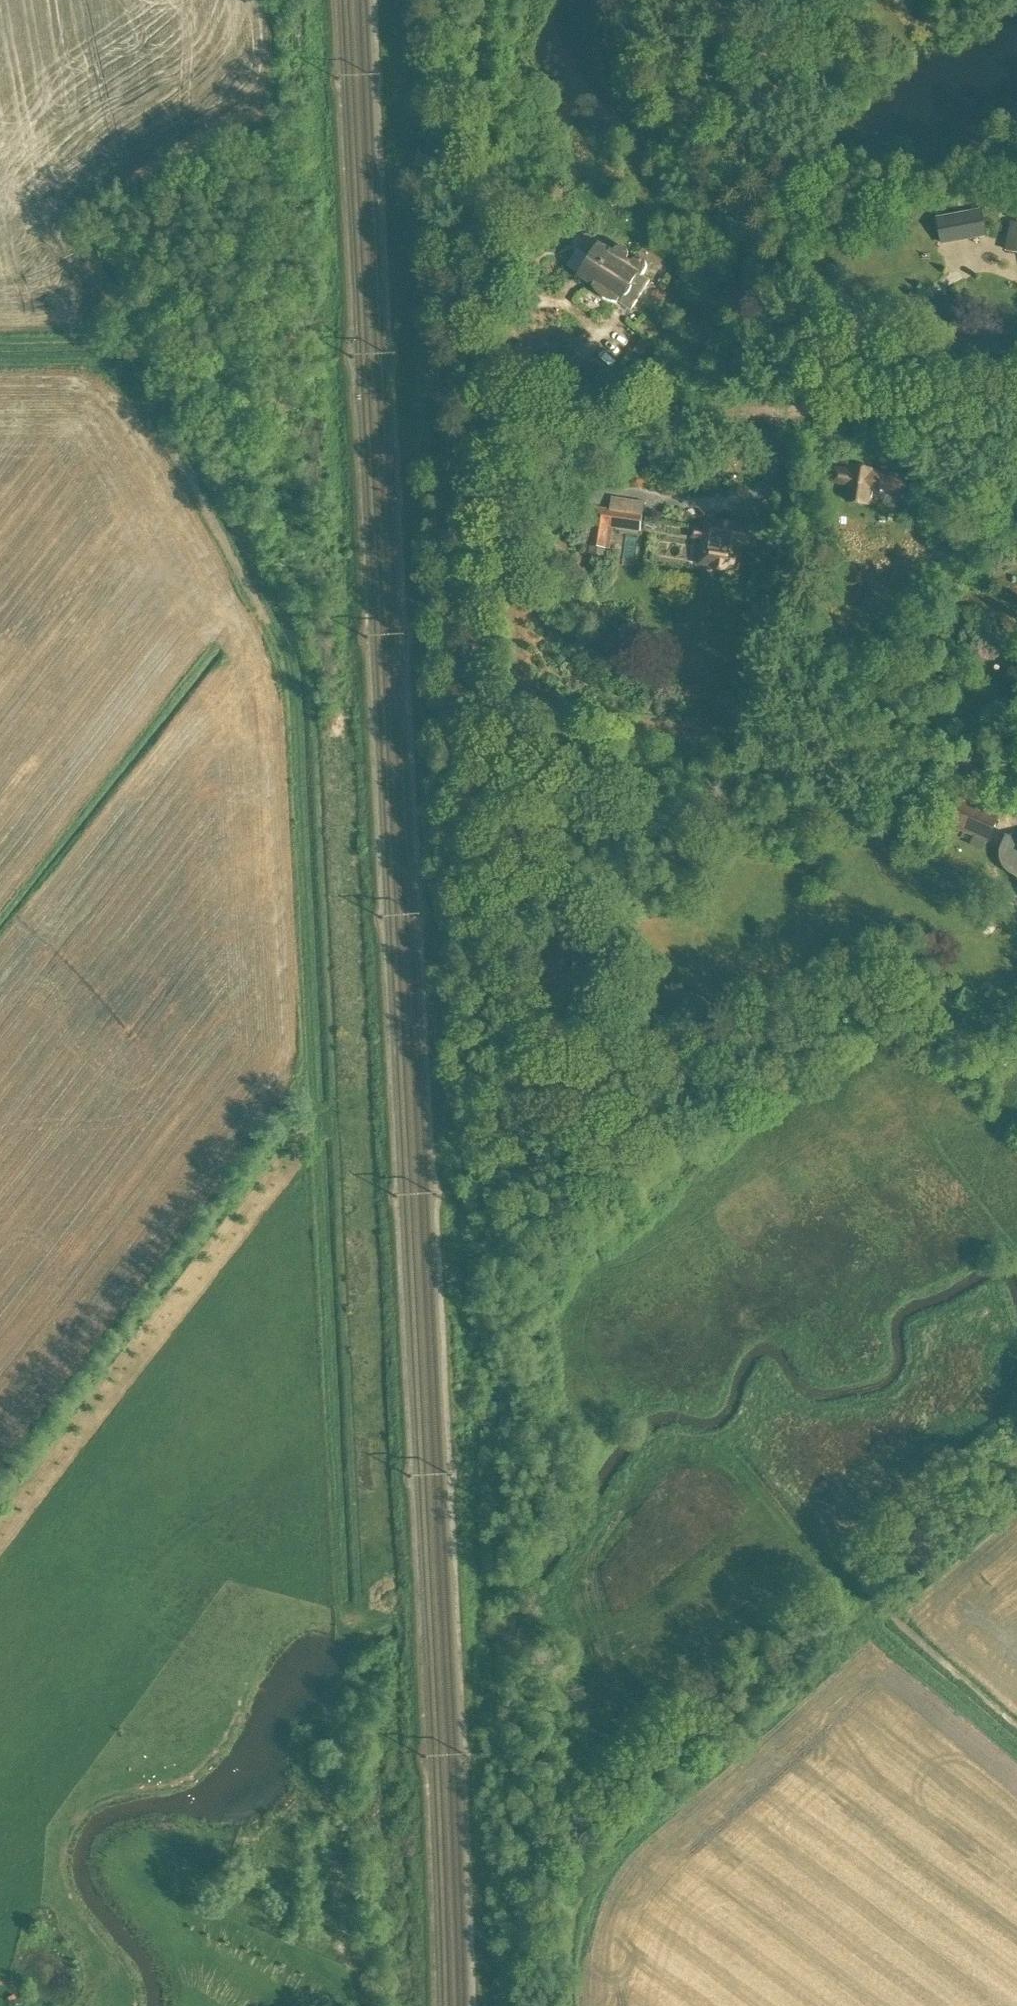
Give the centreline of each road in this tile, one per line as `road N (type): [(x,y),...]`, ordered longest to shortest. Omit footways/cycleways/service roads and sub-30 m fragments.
road 1 (track): [(499,419),(531,766),(967,776),(1016,769)]
road 2 (track): [(499,419),(1016,403)]
road 3 (track): [(499,419),(481,0)]

